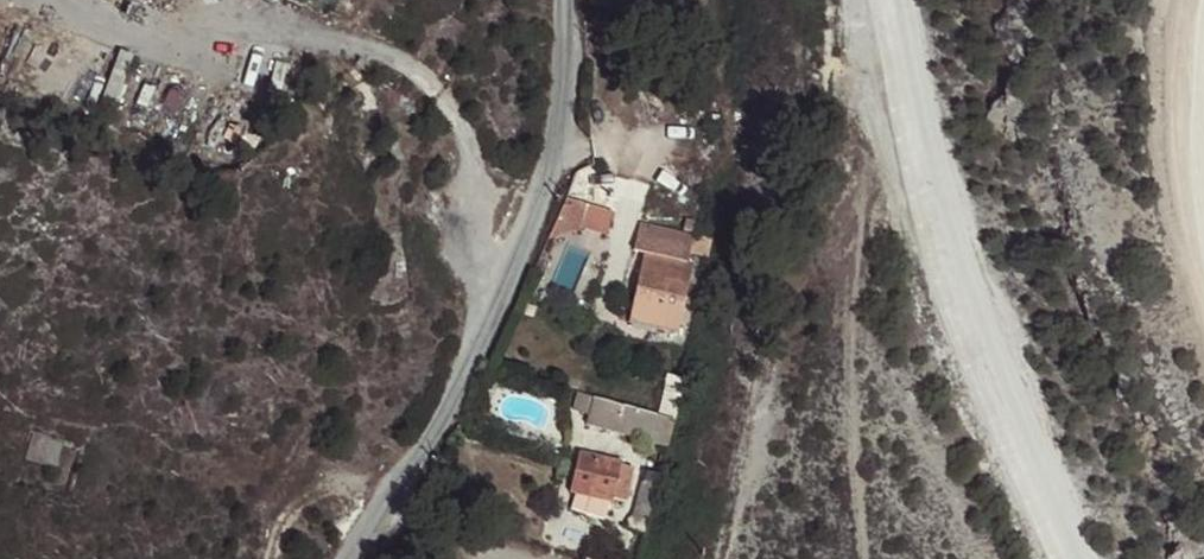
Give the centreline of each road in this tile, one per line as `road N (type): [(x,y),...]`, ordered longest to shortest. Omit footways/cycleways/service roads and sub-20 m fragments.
road 1 (residential): [(573,0),(516,233),(443,414),(351,558)]
road 2 (unclassified): [(931,0),(1037,432),(1106,558)]

